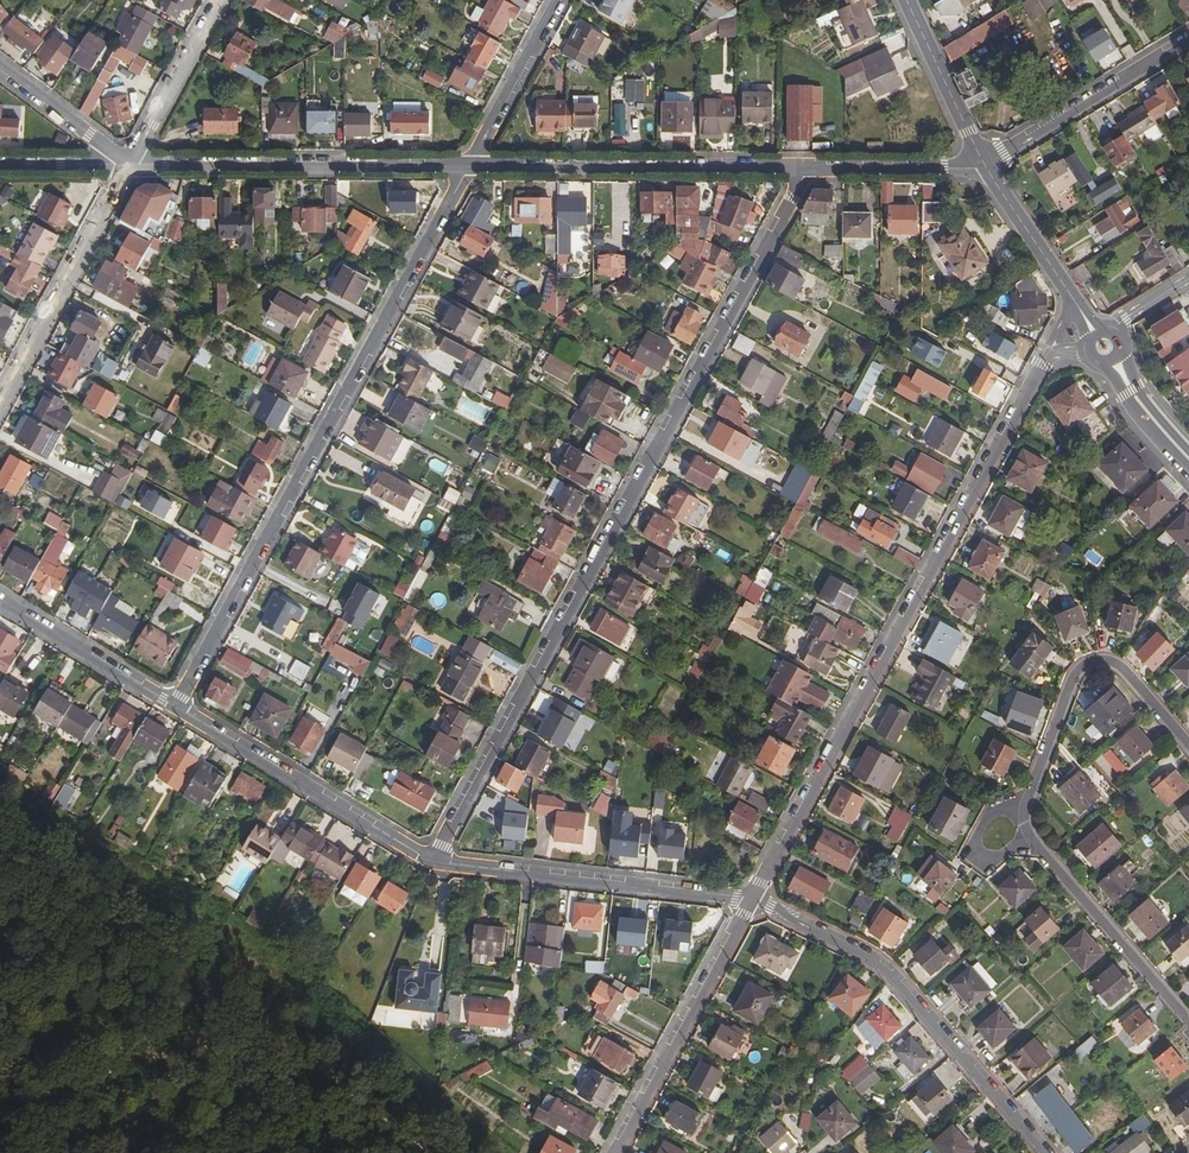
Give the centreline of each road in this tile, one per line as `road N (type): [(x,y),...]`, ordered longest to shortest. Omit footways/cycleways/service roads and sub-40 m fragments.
road 1 (residential): [(433,860),(808,168)]
road 2 (residential): [(752,900),(1045,358)]
road 3 (residential): [(175,708),(467,169)]
road 4 (residential): [(1042,1152),(863,955),(752,900)]
road 5 (residential): [(808,168),(467,169)]
road 6 (residential): [(467,169),(131,164)]
road 7 (residential): [(433,860),(752,900)]
road 8 (residential): [(175,708),(433,860)]
road 9 (residential): [(1188,750),(1119,669),(1081,669),(1029,805)]
road 10 (residential): [(610,1152),(752,900)]
road 11 (residential): [(0,407),(131,164)]
road 12 (residential): [(1188,39),(982,167)]
road 13 (residential): [(1032,838),(1188,1020)]
road 14 (residential): [(0,601),(175,708)]
road 15 (residential): [(559,0),(467,169)]
road 16 (residential): [(131,164),(222,0)]
road 17 (secondary): [(982,167),(906,0)]
road 18 (residential): [(982,167),(808,168)]
road 19 (residential): [(131,164),(0,68)]
road 20 (secondary): [(1074,299),(982,167)]
road 21 (residential): [(1029,805),(992,813),(971,847),(994,864),(1032,838)]
road 22 (secondary): [(1106,362),(1188,466)]
road 23 (residential): [(0,166),(131,164)]
road 24 (secondary): [(1188,444),(1140,385),(1120,344)]

